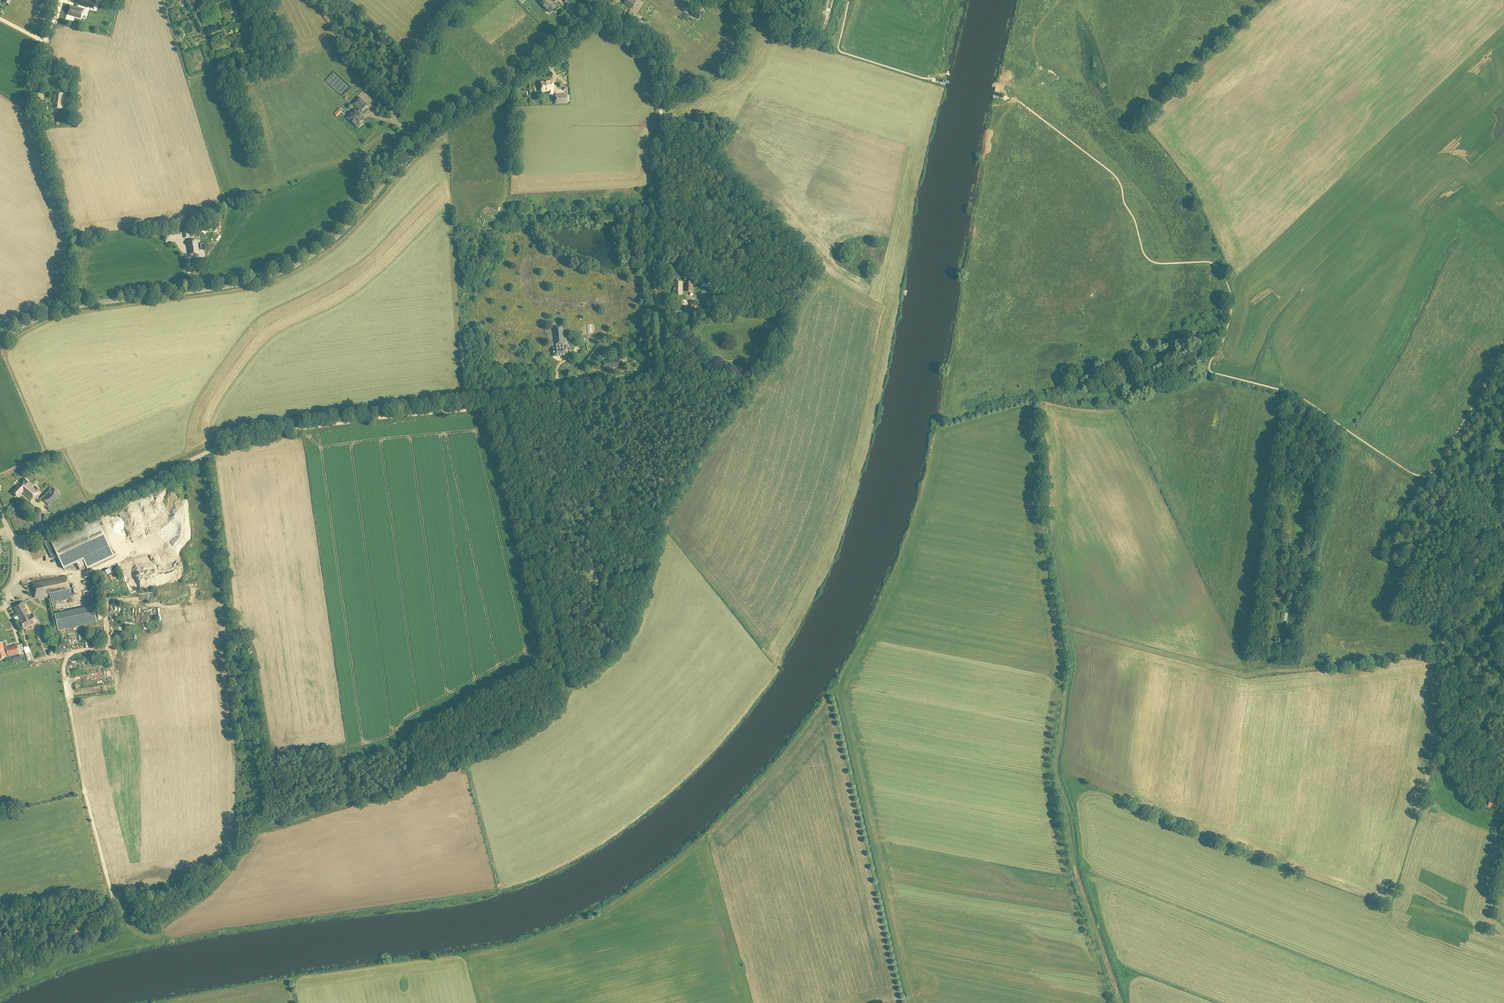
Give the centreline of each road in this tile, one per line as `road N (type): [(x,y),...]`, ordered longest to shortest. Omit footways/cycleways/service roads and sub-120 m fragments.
road 1 (track): [(238,440),(657,388),(664,371),(655,262),(659,73),(644,51),(588,12)]
road 2 (unclassified): [(0,339),(65,309),(238,284),(301,262),(354,219),(430,131),(553,46),(596,0)]
road 3 (track): [(107,640),(67,655),(64,670),(89,808),(129,925)]
road 4 (track): [(1064,702),(1057,778),(1075,866),(1120,1002)]
road 5 (track): [(503,406),(568,691)]
road 6 (track): [(1272,671),(1269,625),(1289,550),(1282,468),(1308,402)]
road 7 (unclassified): [(13,541),(238,440)]
road 8 (track): [(1439,650),(1241,674)]
road 9 (track): [(1503,533),(1439,650)]
road 10 (track): [(1439,650),(1475,738),(1503,749)]
road 11 (track): [(116,897),(83,917),(0,940)]

